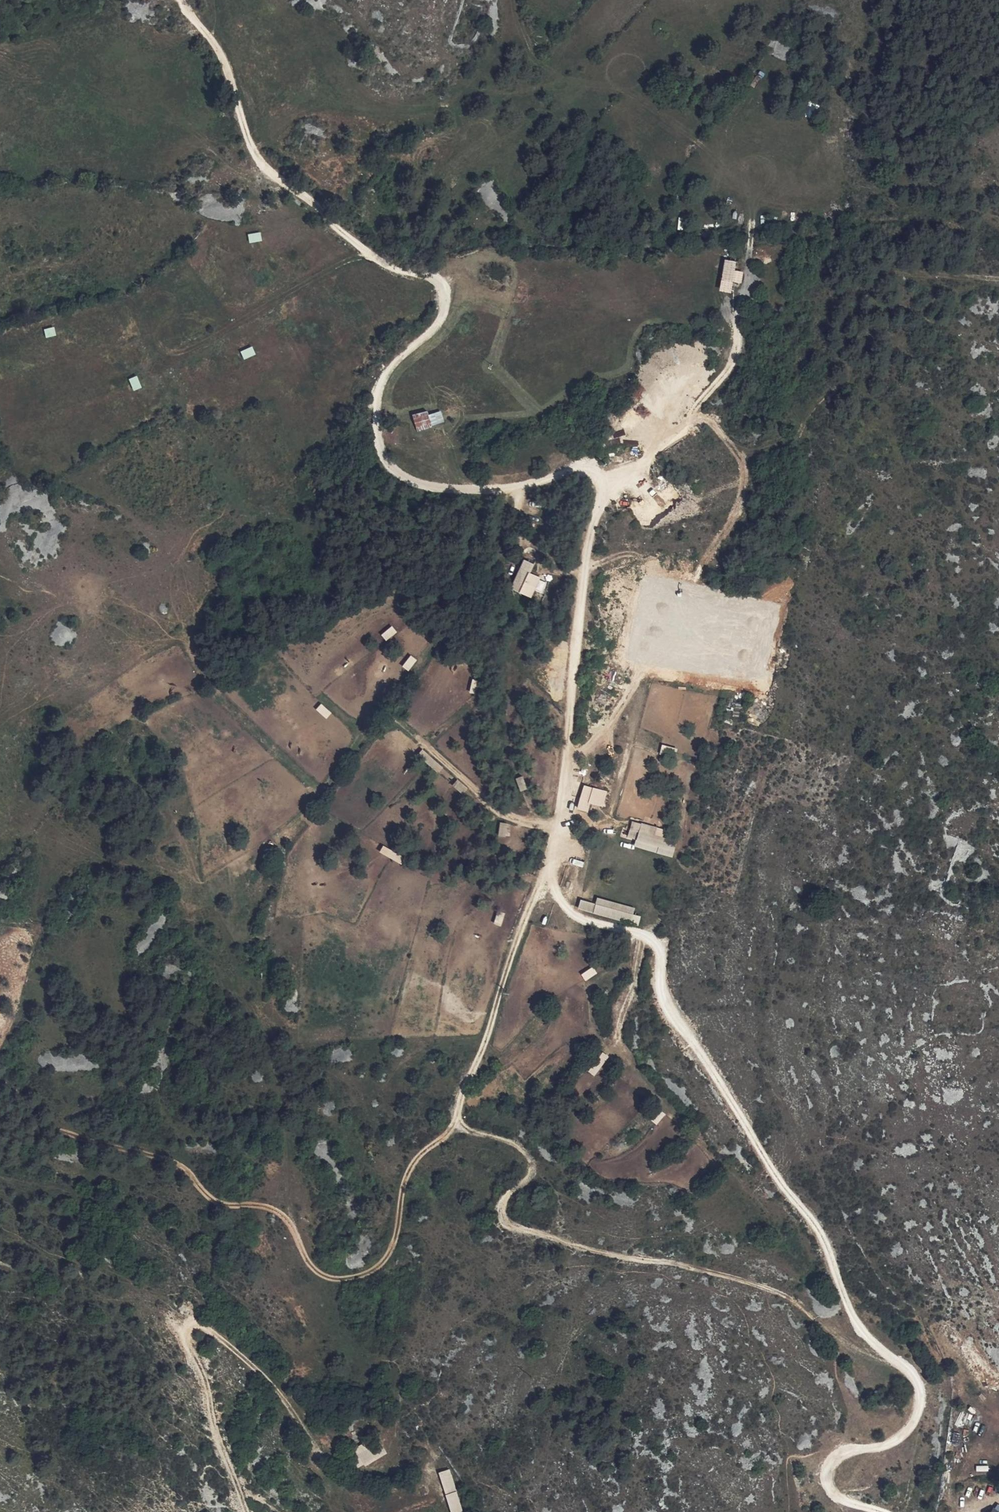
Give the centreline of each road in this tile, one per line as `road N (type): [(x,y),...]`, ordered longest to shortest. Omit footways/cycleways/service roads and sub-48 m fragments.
road 1 (track): [(606,483),(580,473),(514,488),(421,487),(385,465),(375,432),(378,392),(398,357),(439,326),(447,303),(441,283),(423,270),(379,262),(265,170),(249,147),(228,70),(185,0)]
road 2 (track): [(884,1360),(853,1349),(786,1295),(519,1230),(499,1212),(531,1179),(533,1157),(509,1139),(472,1134),(458,1120),(549,869)]
road 3 (track): [(472,1134),(423,1158),(387,1262),(342,1281),(321,1275),(282,1215),(215,1200),(162,1150),(71,1136),(0,1083)]
road 4 (track): [(549,869),(564,906),(584,922),(659,948),(665,991),(818,1232),(856,1327),(884,1360)]
road 5 (track): [(292,1228),(293,1163),(264,1024),(185,842),(133,777),(127,755),(137,727)]
road 6 (track): [(697,412),(749,450),(799,440),(842,371),(872,287),(998,280)]
road 7 (track): [(549,869),(572,729),(586,554),(606,483)]
road 8 (track): [(246,1511),(190,1320),(280,1393),(322,1449)]
road 9 (track): [(567,759),(627,698),(674,596),(635,553),(584,570)]
road 10 (track): [(747,234),(735,310),(739,347),(697,412),(606,483)]
road 11 (track): [(883,1511),(835,1492),(833,1471),(840,1459),(895,1442),(919,1416),(913,1376),(884,1360)]

